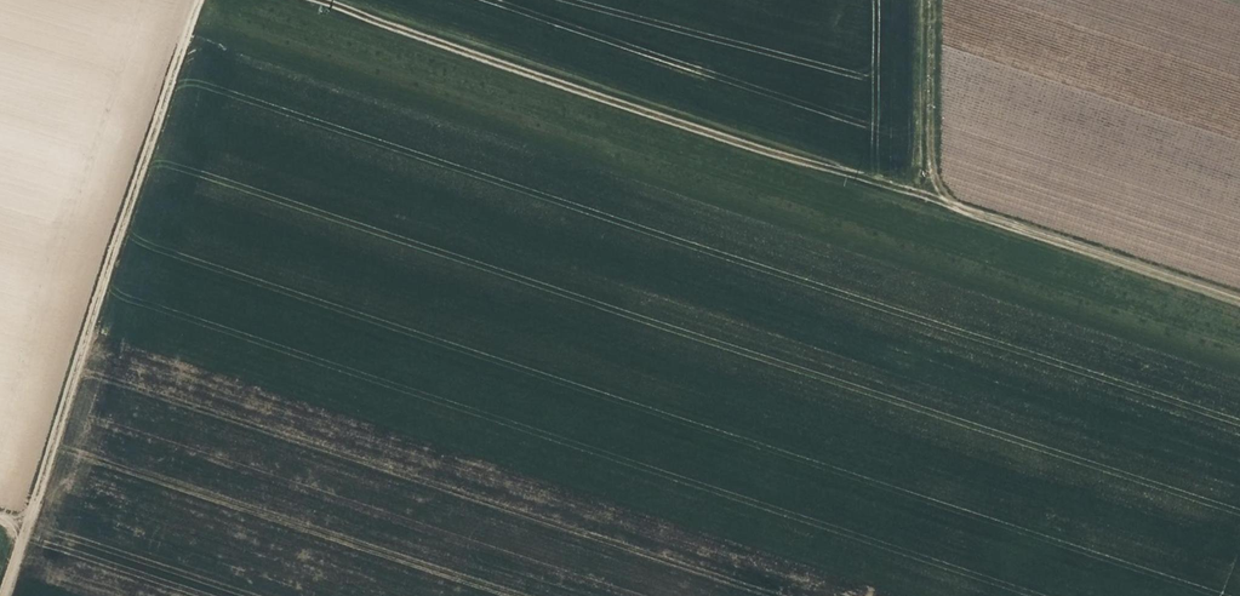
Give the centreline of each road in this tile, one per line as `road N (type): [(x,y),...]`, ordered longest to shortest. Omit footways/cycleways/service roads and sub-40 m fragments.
road 1 (track): [(1239,299),(314,0)]
road 2 (track): [(3,595),(198,0)]
road 3 (track): [(920,192),(924,0)]

